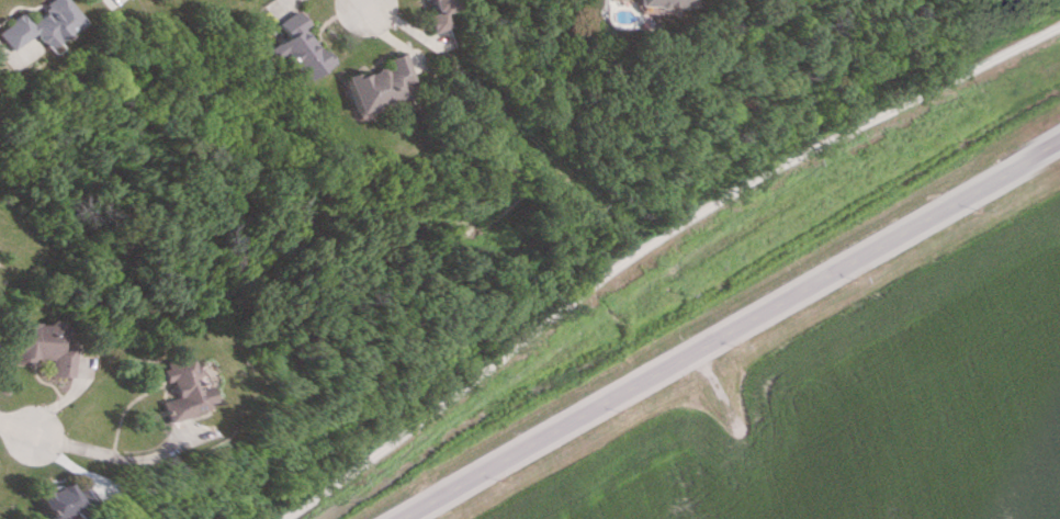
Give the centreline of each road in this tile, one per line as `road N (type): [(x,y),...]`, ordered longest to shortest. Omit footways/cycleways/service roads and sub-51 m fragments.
road 1 (tertiary): [(1059,142),(399,518)]

